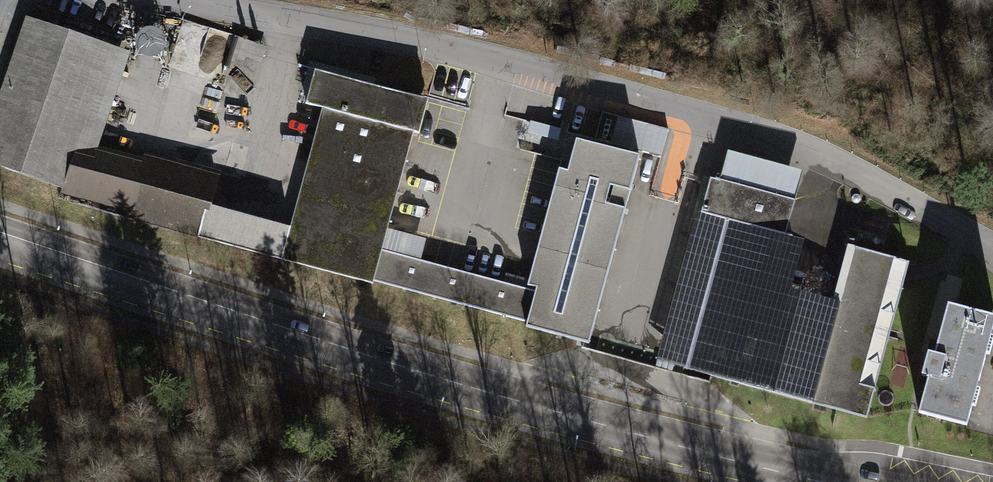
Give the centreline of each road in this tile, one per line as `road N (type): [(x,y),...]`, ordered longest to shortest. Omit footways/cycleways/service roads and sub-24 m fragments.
road 1 (unclassified): [(992,253),(880,185),(776,142),(417,42),(171,0)]
road 2 (secondary): [(830,481),(462,385),(0,238)]

